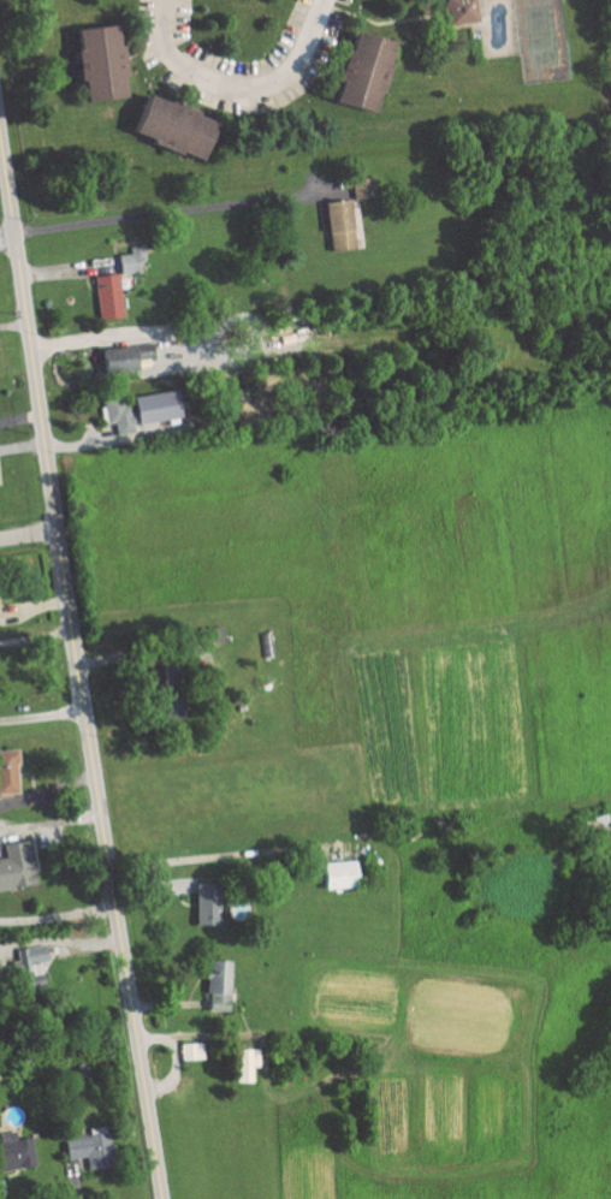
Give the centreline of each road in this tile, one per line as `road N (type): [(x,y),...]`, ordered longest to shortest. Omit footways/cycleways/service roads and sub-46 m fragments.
road 1 (residential): [(162,1198),(0,149)]

